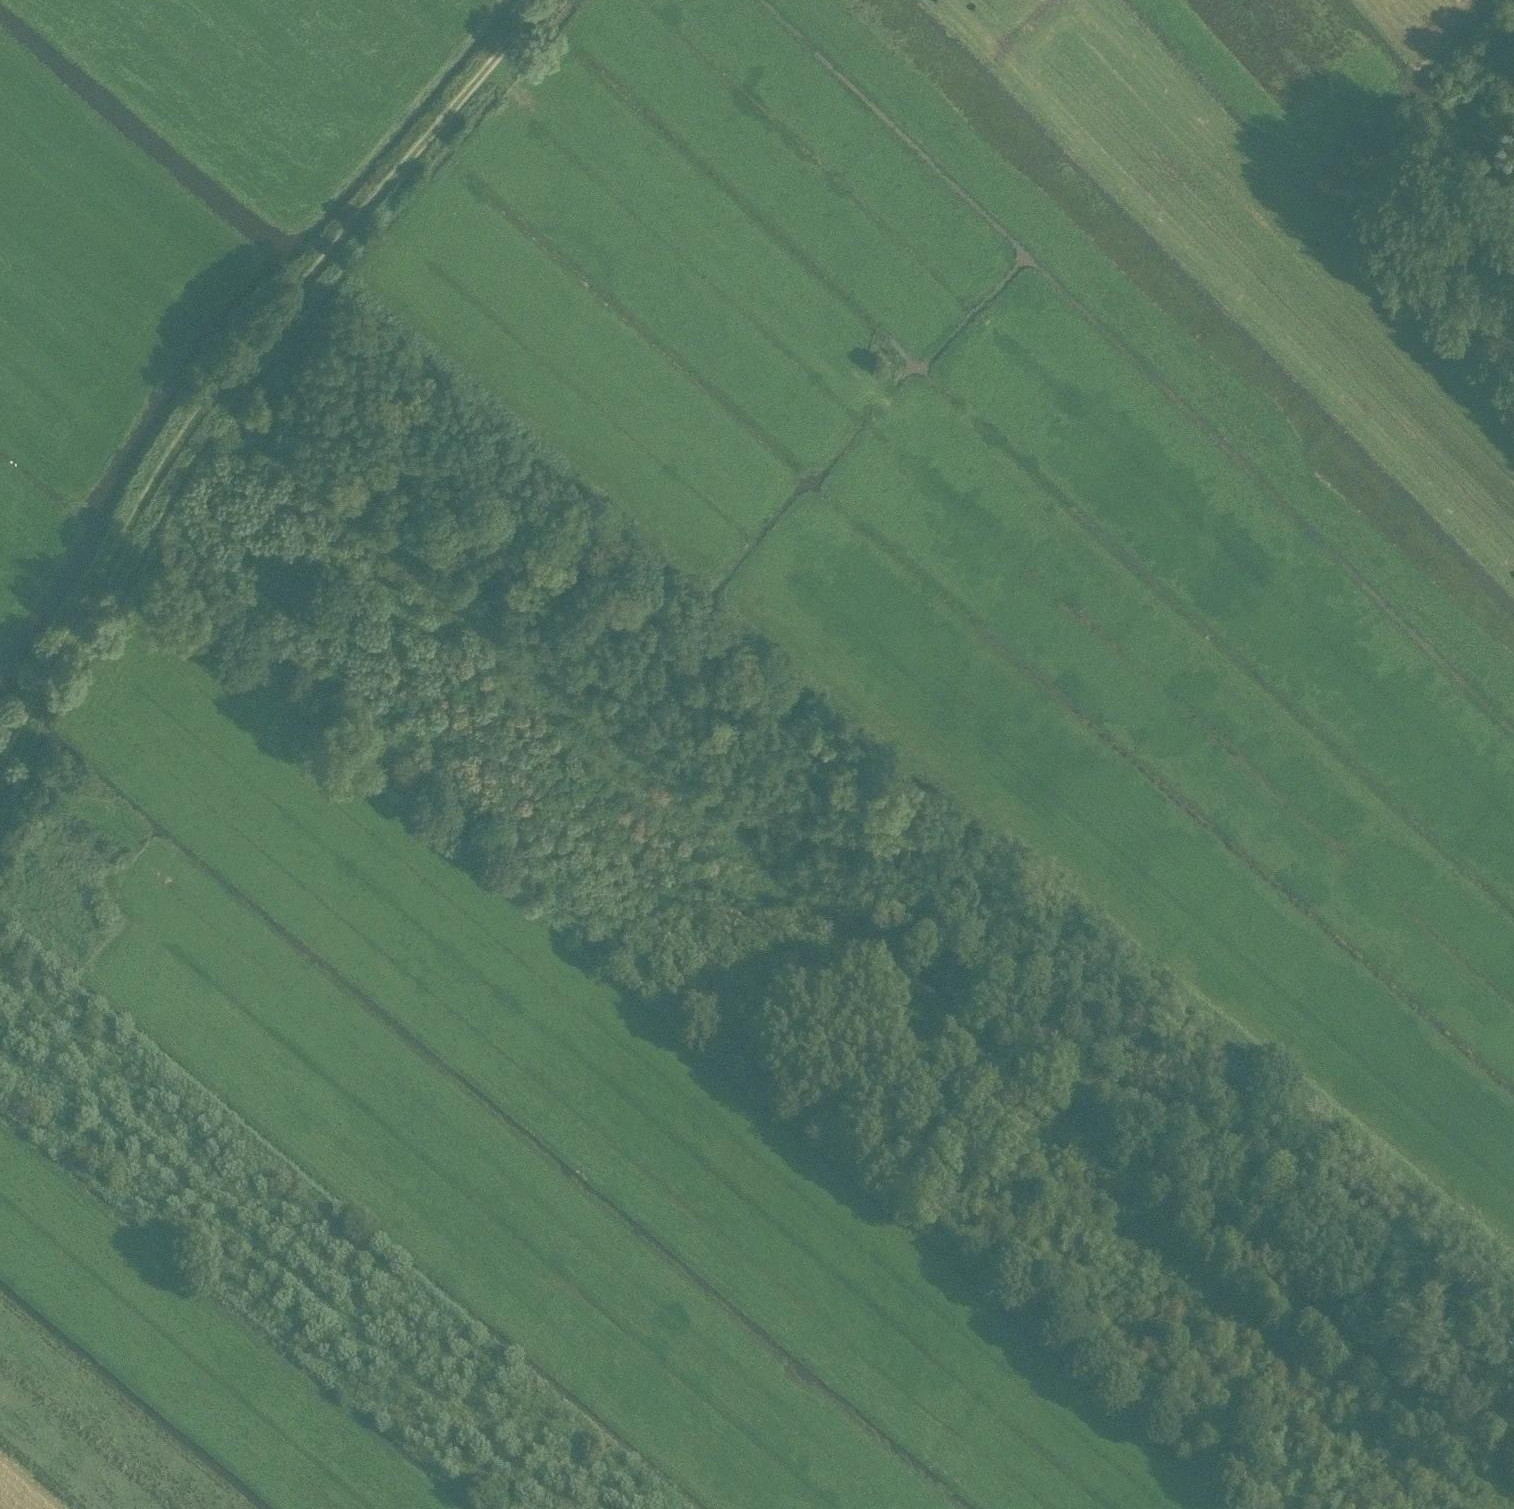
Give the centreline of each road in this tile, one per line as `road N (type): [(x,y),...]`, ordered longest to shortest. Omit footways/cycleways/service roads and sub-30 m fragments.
road 1 (track): [(0,754),(117,559),(159,470),(545,0)]
road 2 (track): [(566,1508),(111,1115),(0,1050)]
road 3 (track): [(93,967),(21,907),(15,872),(33,831),(63,810),(58,782),(8,741)]

